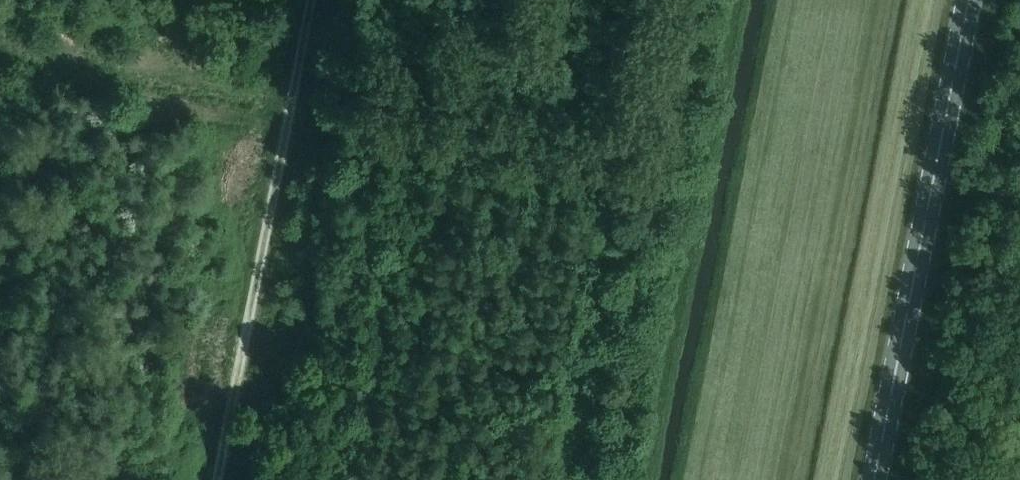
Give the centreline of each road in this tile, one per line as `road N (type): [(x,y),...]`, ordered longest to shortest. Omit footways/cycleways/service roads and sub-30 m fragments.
road 1 (track): [(643,479),(737,0)]
road 2 (primary): [(874,479),(968,0)]
road 3 (track): [(218,479),(310,0)]

